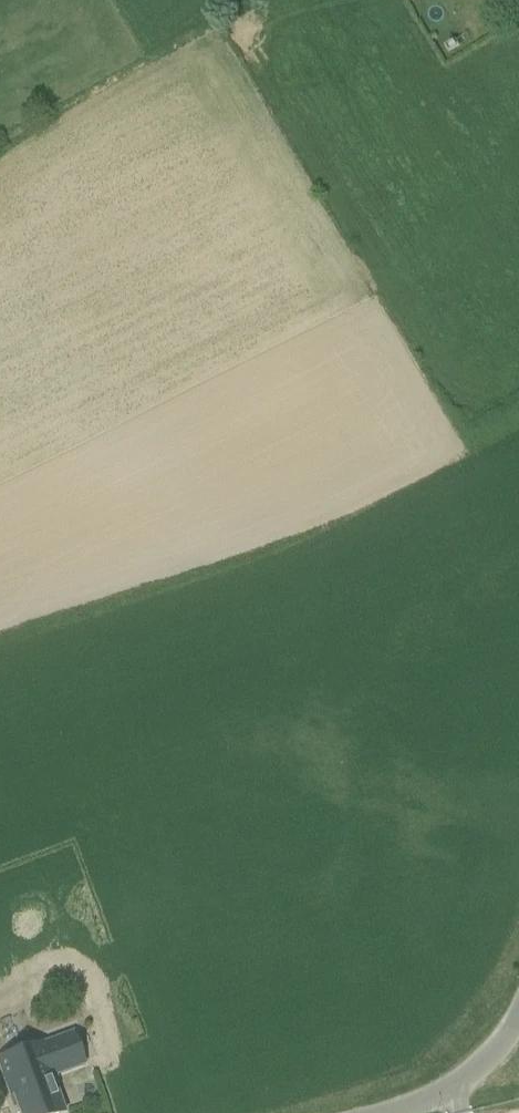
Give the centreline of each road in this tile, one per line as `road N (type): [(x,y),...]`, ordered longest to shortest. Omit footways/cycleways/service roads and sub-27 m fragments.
road 1 (unclassified): [(377,1112),(431,1098),(473,1072),(518,1012)]

